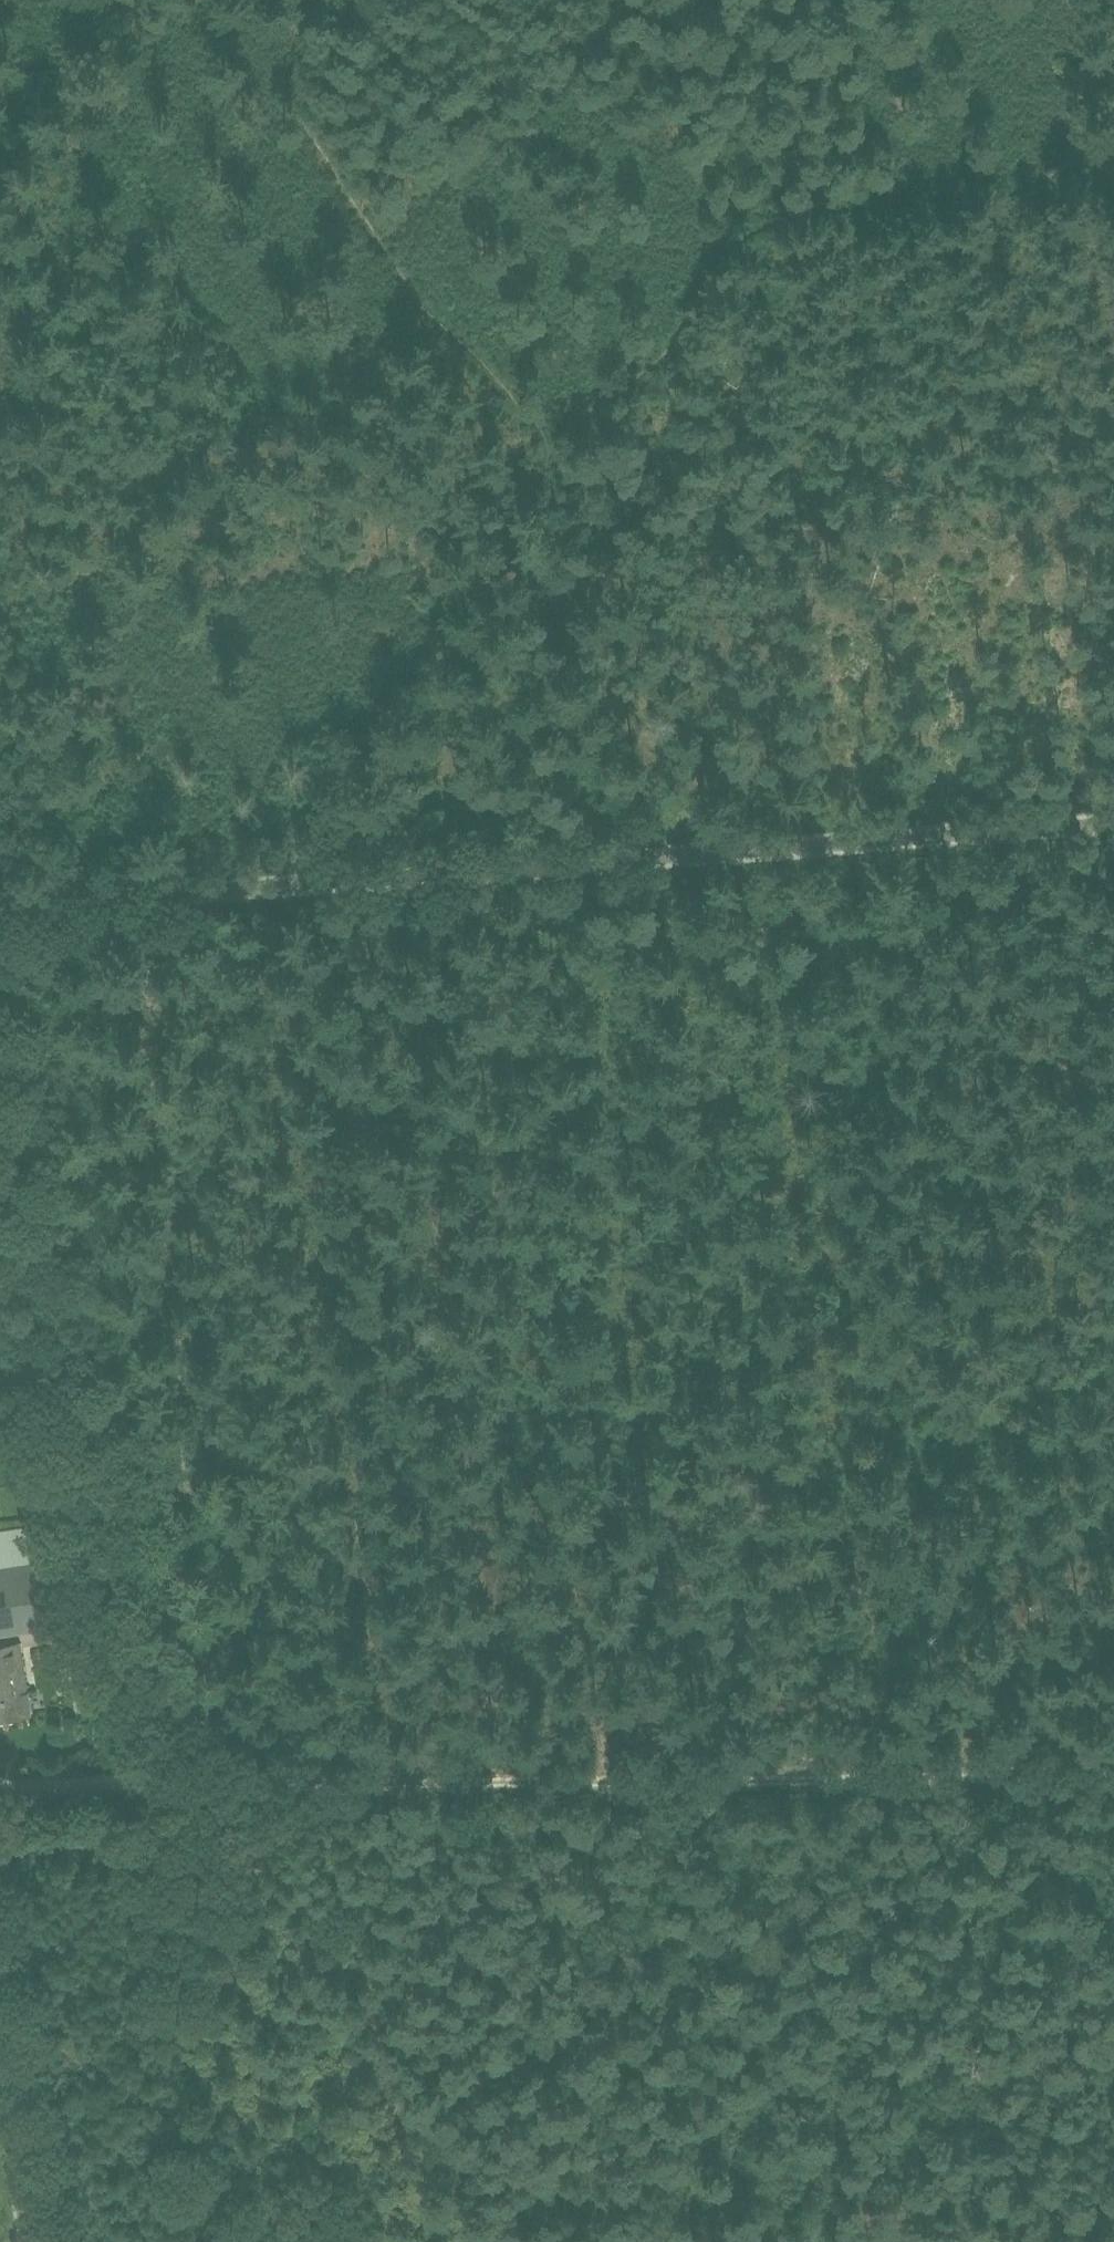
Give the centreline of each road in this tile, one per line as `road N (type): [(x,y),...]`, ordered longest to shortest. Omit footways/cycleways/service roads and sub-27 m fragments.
road 1 (unclassified): [(0,906),(1113,822)]
road 2 (track): [(0,1790),(1113,1777)]
road 3 (unclassified): [(32,2241),(0,2066)]

